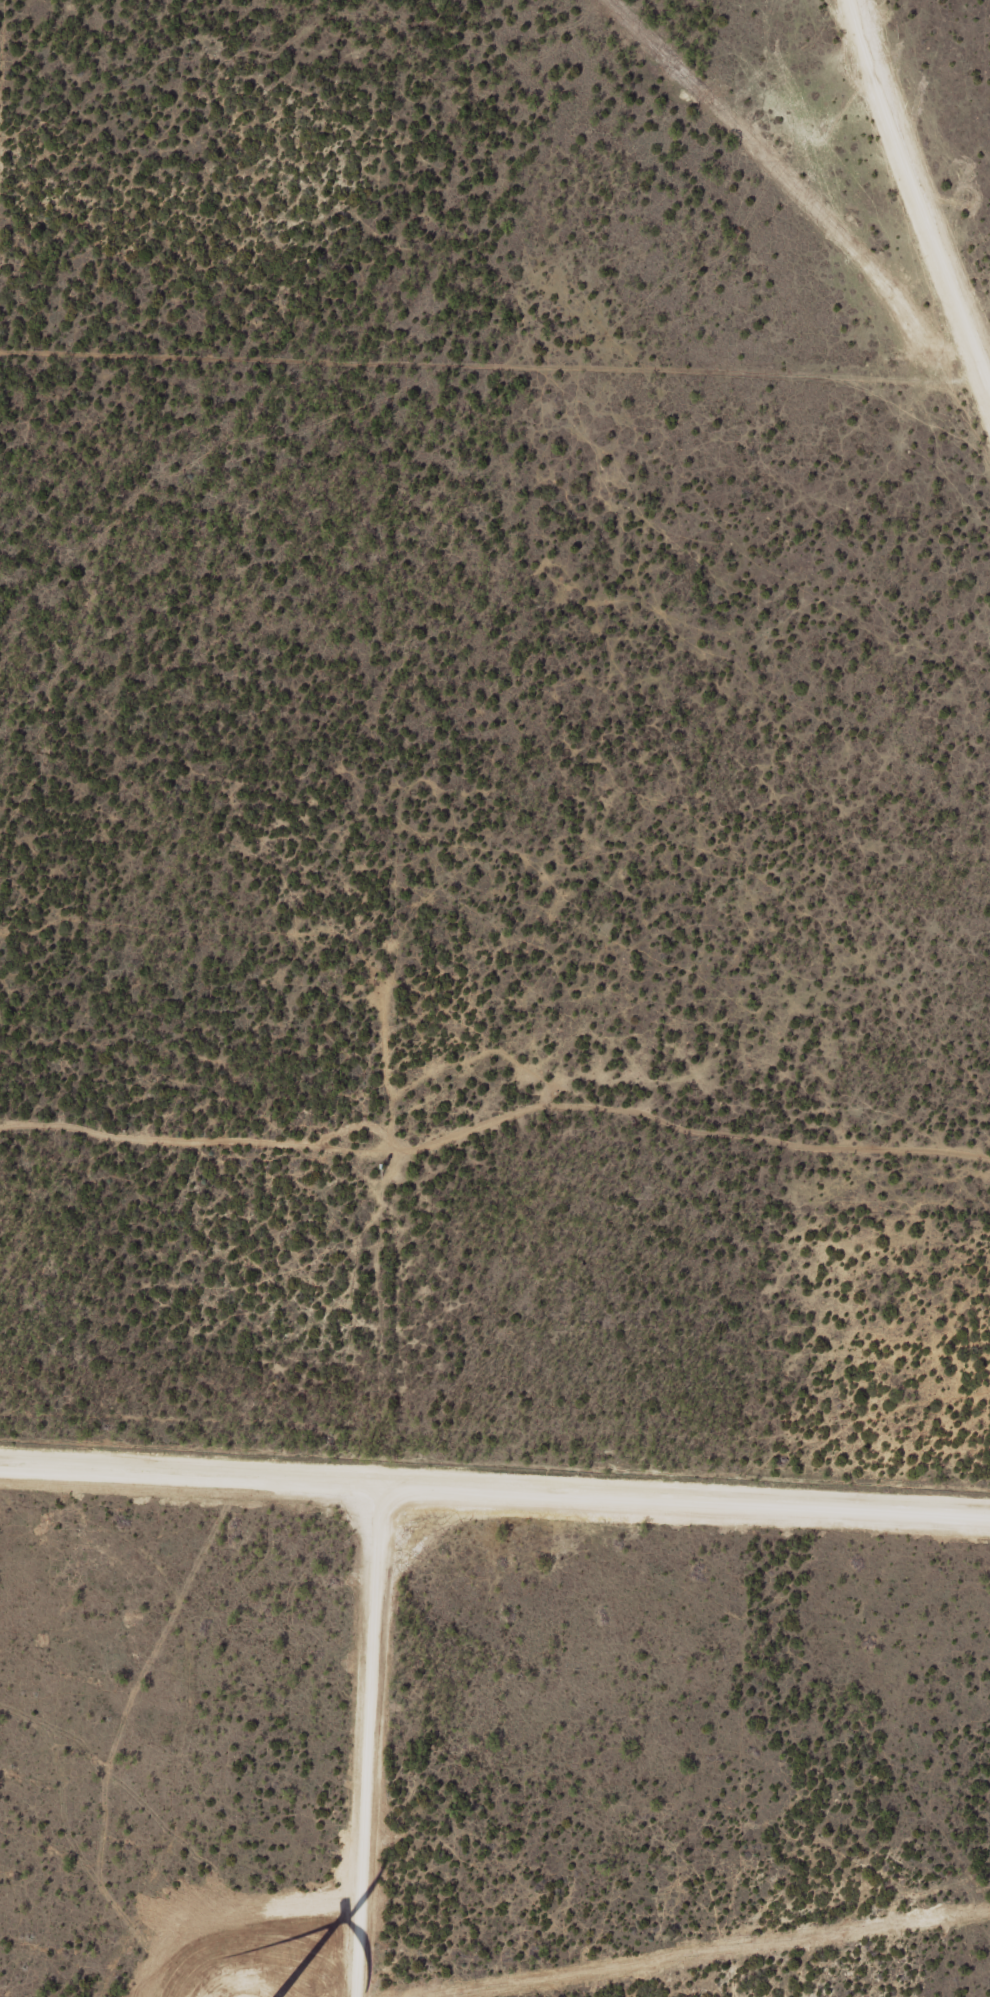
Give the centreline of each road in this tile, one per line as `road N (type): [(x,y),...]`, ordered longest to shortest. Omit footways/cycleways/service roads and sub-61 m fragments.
road 1 (residential): [(0,1452),(989,1504)]
road 2 (residential): [(989,401),(856,0)]

